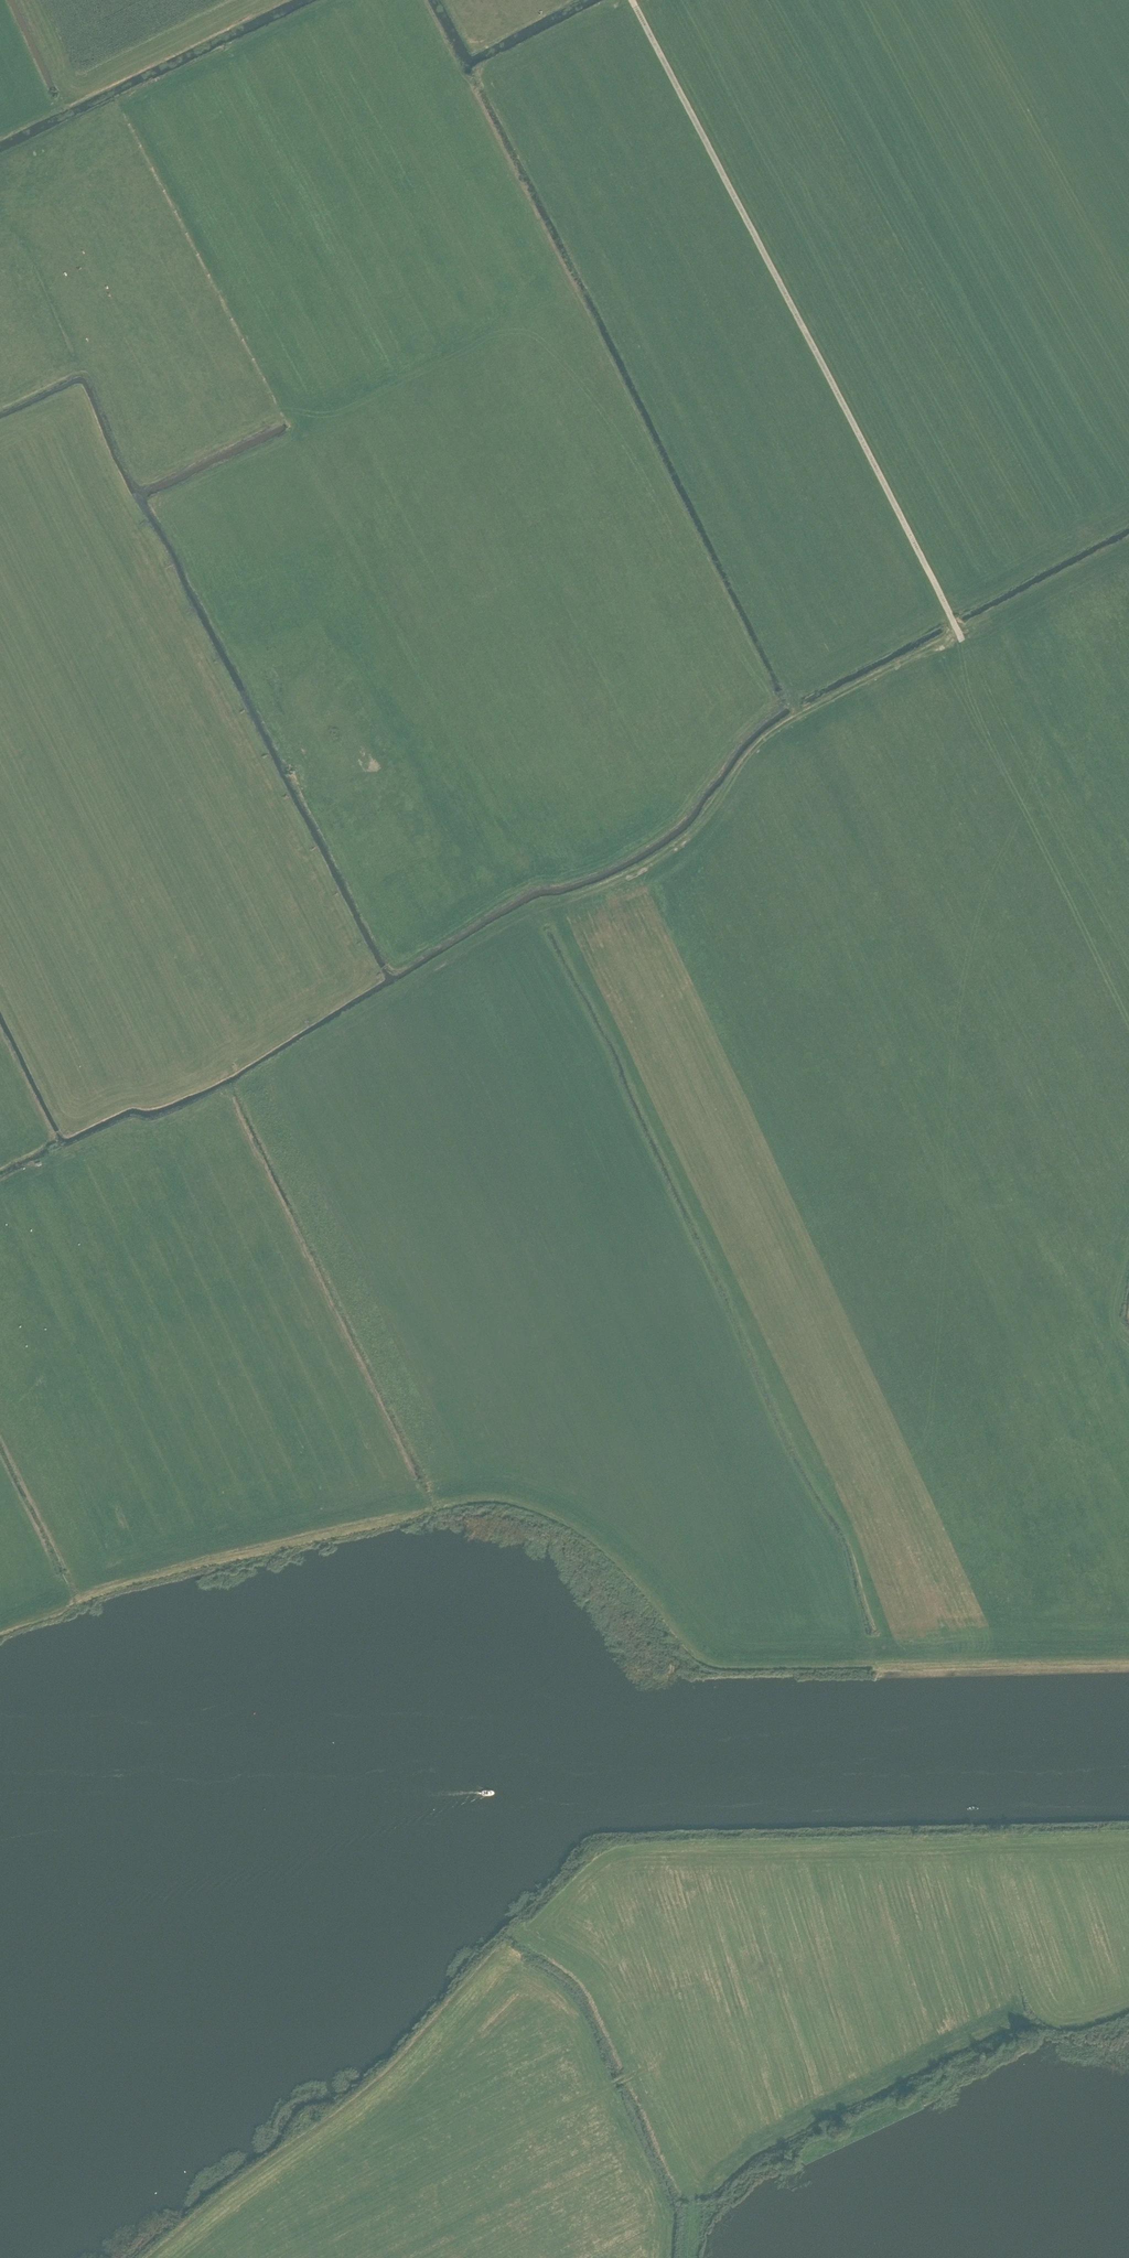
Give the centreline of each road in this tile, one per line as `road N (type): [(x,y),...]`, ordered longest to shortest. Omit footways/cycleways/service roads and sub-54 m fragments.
road 1 (track): [(633,0),(963,643)]

